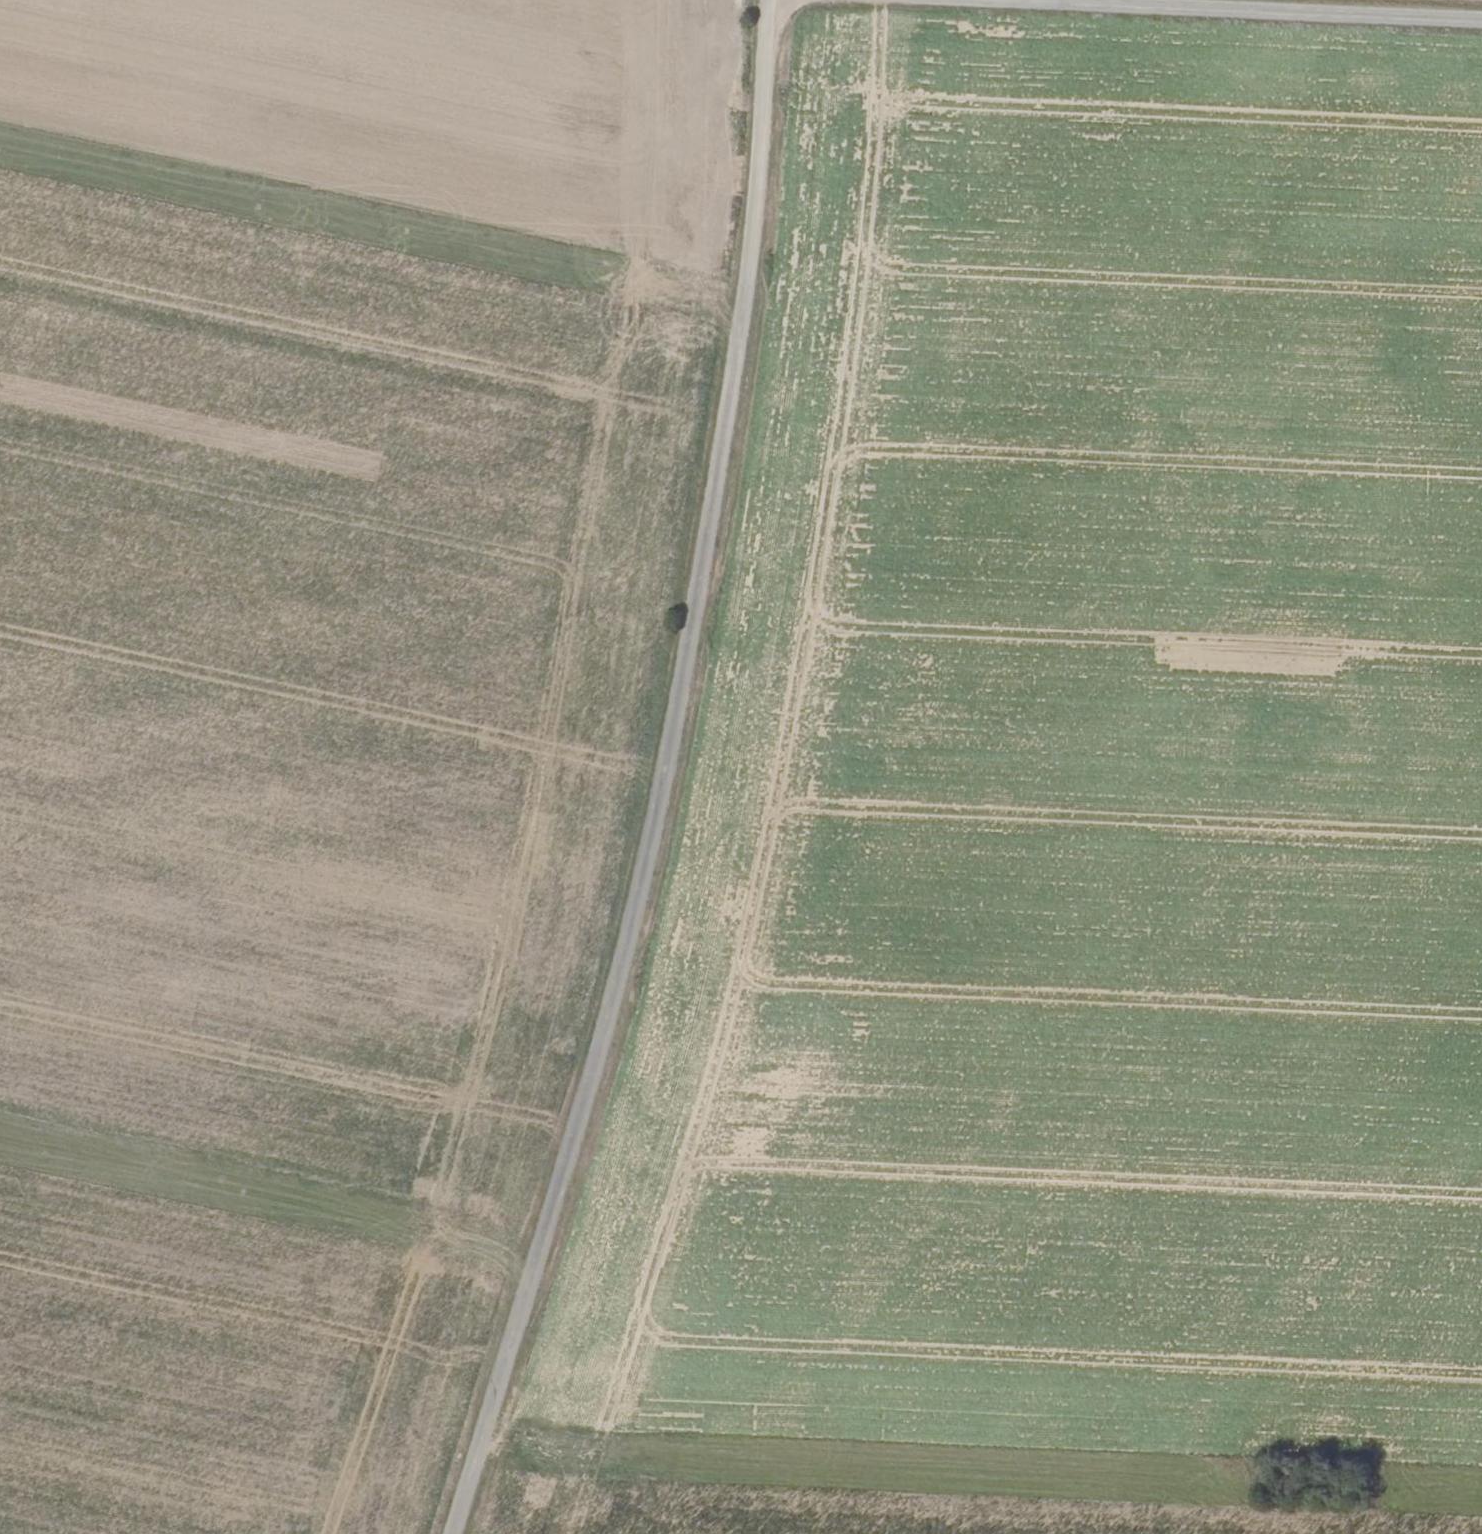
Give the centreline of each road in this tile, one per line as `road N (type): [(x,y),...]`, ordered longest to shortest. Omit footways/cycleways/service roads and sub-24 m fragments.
road 1 (unclassified): [(454,1533),(626,1029),(709,617),(765,271),(789,0)]
road 2 (track): [(1116,0),(1481,18)]

